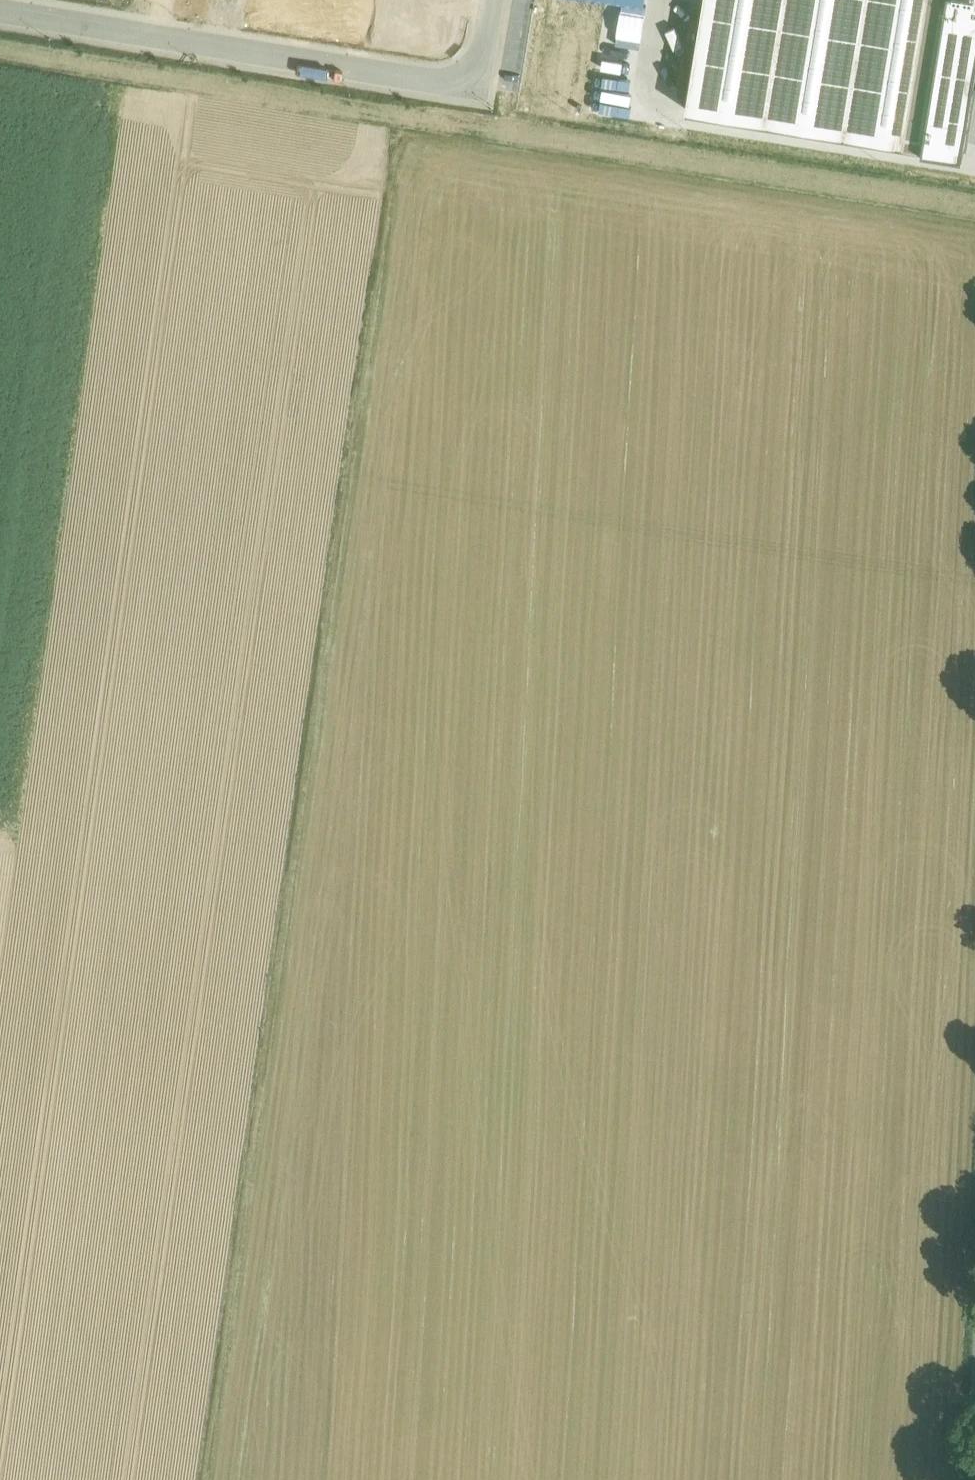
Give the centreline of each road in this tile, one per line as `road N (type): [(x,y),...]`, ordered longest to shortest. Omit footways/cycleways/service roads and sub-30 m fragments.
road 1 (residential): [(493,0),(483,62),(455,79),(0,7)]

